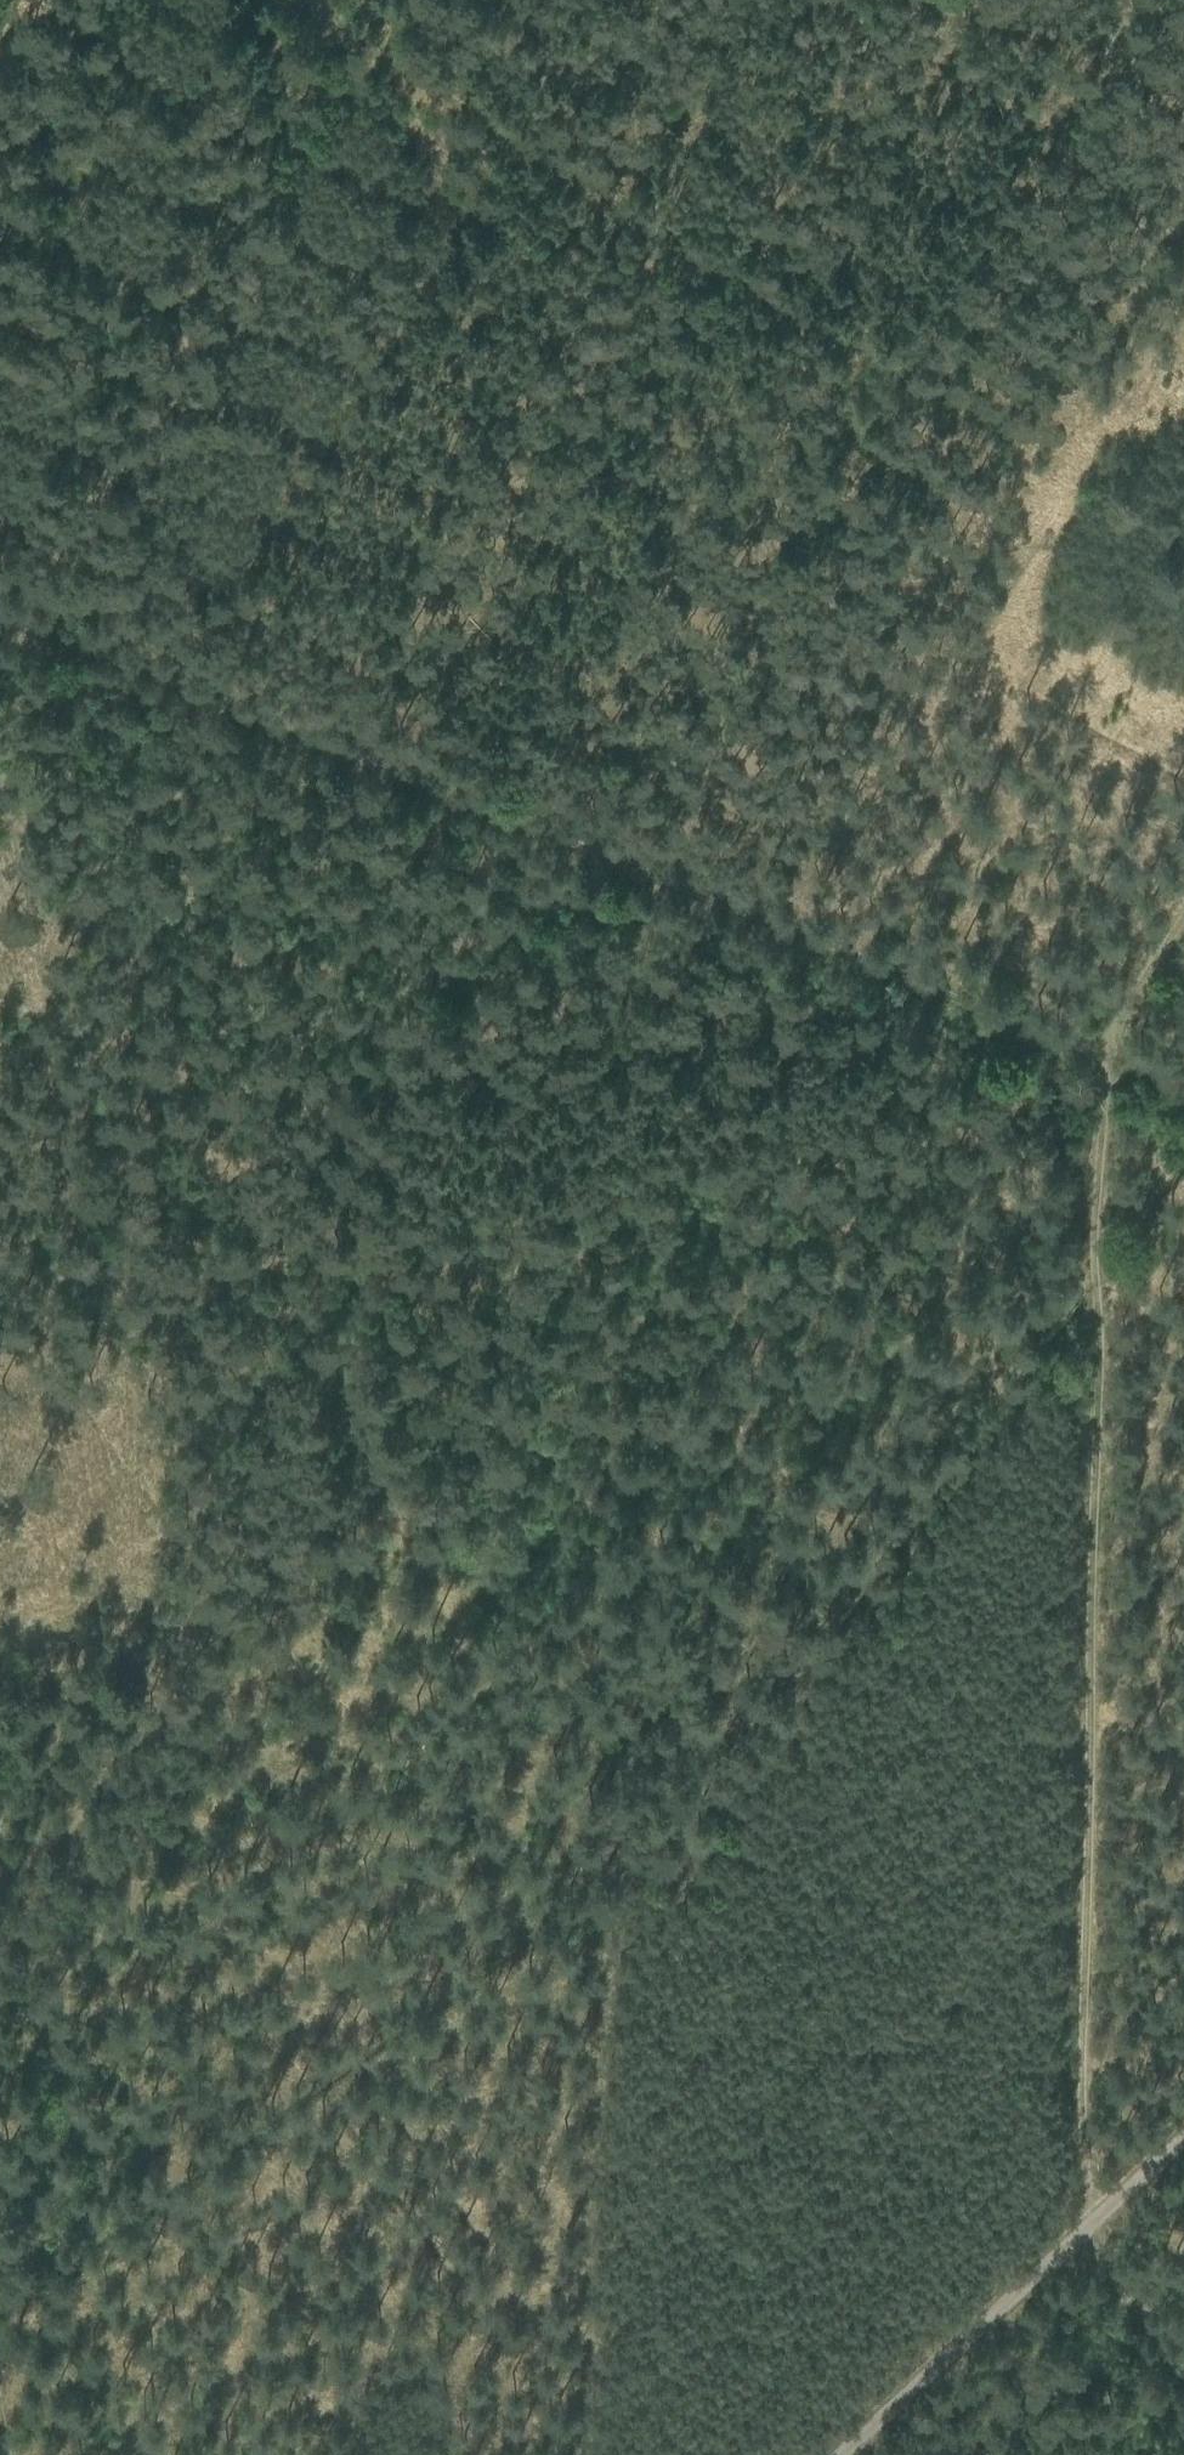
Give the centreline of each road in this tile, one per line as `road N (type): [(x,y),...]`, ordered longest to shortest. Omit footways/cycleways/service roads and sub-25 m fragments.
road 1 (track): [(762,273),(295,0)]
road 2 (track): [(828,2454),(1093,2210)]
road 3 (track): [(1093,2210),(1122,2307),(1183,2387)]
road 4 (track): [(1103,1070),(1115,1032),(1183,926)]
road 5 (track): [(1093,2210),(1183,2129)]

